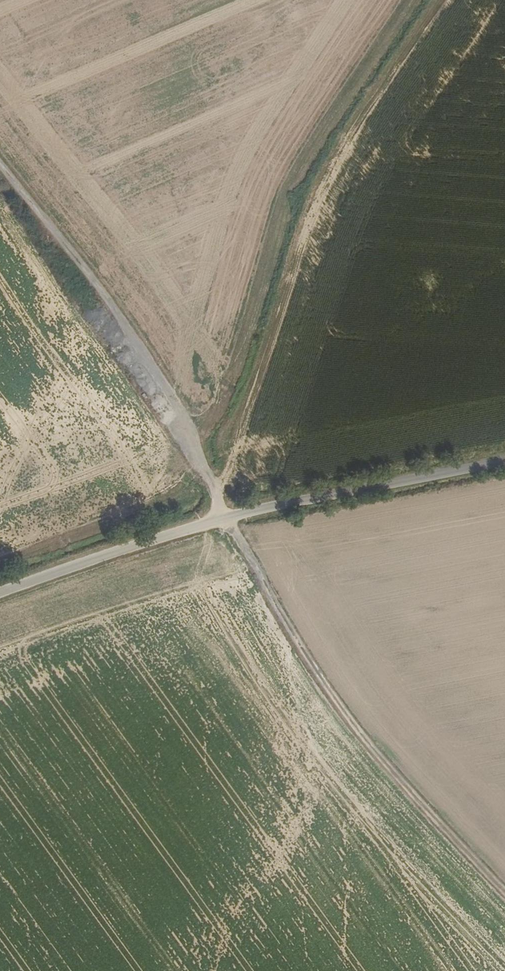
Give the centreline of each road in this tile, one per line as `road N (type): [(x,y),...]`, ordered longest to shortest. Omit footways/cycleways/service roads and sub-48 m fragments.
road 1 (track): [(0,163),(129,326),(322,689),(504,887)]
road 2 (unclassified): [(0,593),(229,519),(504,461)]

